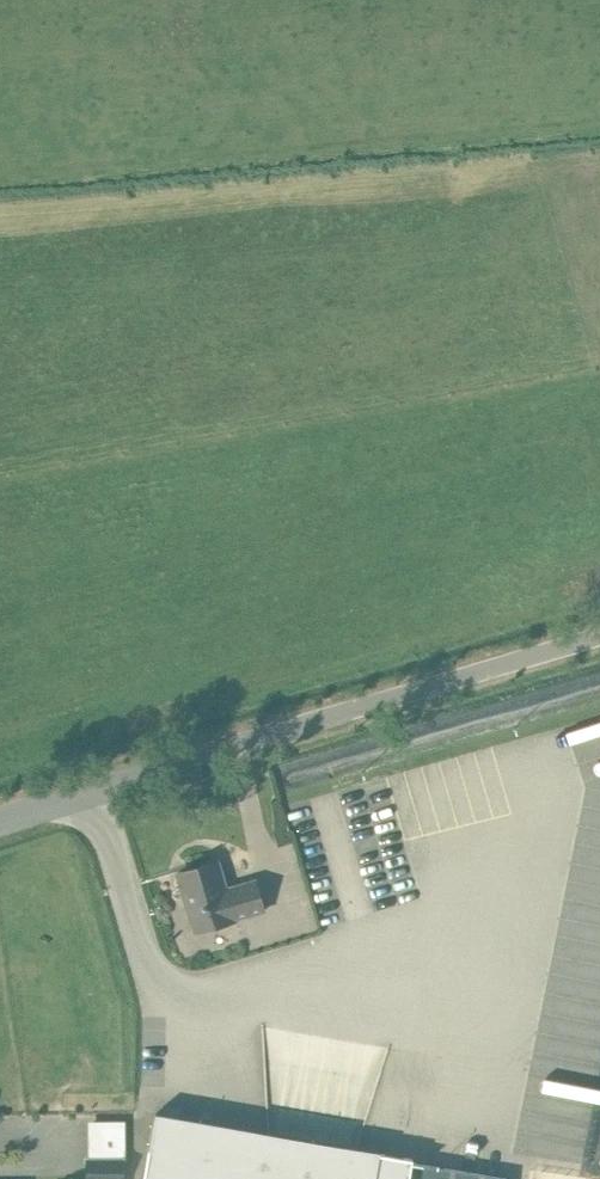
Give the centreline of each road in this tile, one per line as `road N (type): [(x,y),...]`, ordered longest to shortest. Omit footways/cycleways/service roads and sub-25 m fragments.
road 1 (unclassified): [(599,635),(0,818)]

